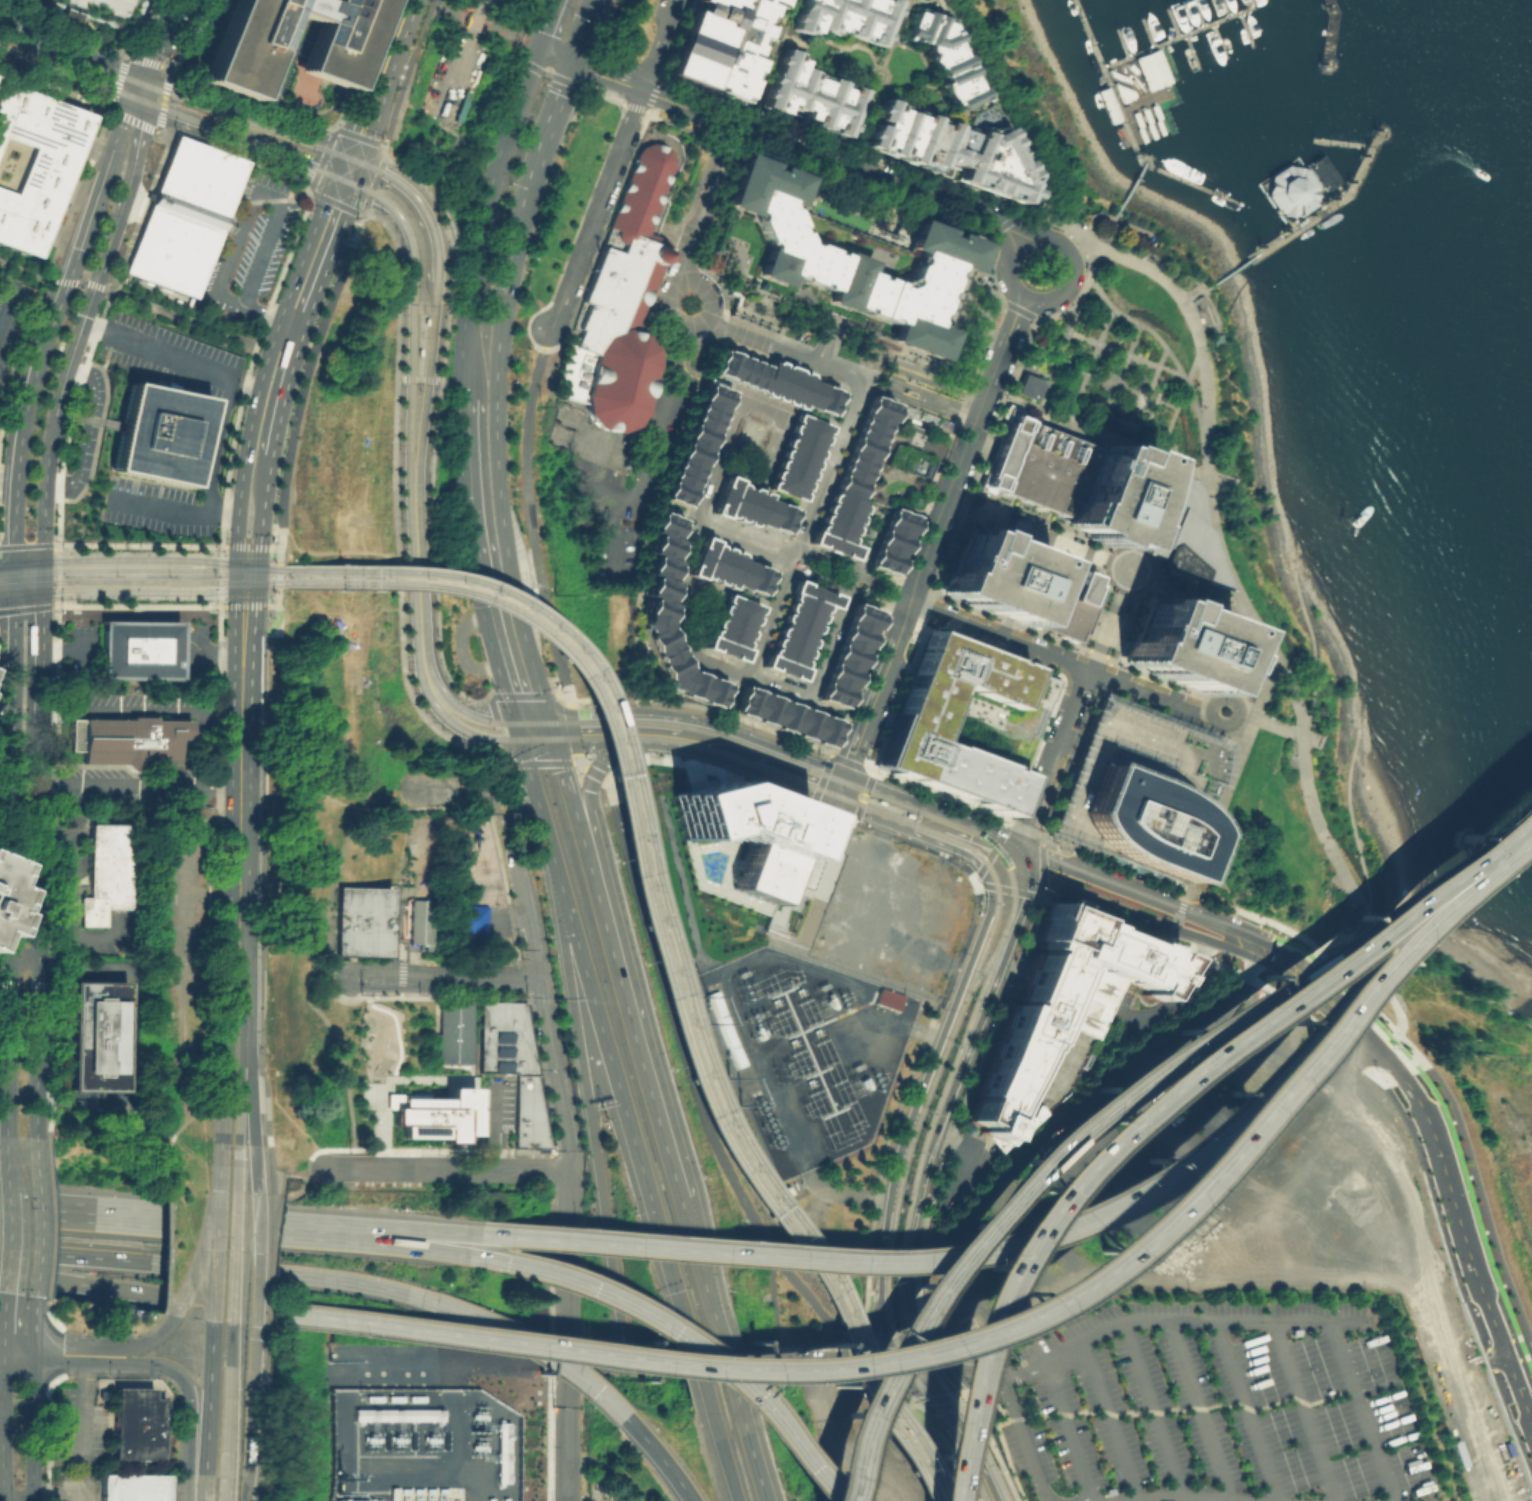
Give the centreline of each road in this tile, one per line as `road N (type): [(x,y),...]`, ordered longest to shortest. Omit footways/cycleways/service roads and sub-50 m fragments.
road 1 (motorway): [(312,1314),(734,1368),(880,1358),(973,1333),(1056,1292),(1134,1237),(1464,895)]
road 2 (motorway): [(1444,909),(1206,1157),(1119,1212),(1074,1230),(990,1255),(910,1264),(479,1233)]
road 3 (motorway): [(1430,897),(1320,977),(1203,1043),(1053,1157),(925,1311),(836,1500)]
road 4 (motorway): [(940,1500),(972,1357),(1047,1220),(1152,1112),(1449,886)]
road 5 (tertiary): [(343,182),(385,207),(408,255),(404,484),(417,682),(458,731),(522,742)]
road 6 (tertiary): [(13,595),(7,1135)]
road 7 (residential): [(860,381),(748,675),(696,655),(679,622),(696,585),(719,593),(696,655)]
road 8 (primary): [(548,719),(519,611),(498,465),(499,346),(523,202)]
road 9 (tertiary): [(1022,298),(841,777)]
road 10 (tertiary): [(518,719),(481,716),(458,704),(430,662),(420,485),(438,280)]
road 11 (motorway): [(559,883),(627,1359)]
road 12 (motorway): [(0,1249),(275,1270),(436,1302)]
road 13 (tertiary): [(1011,867),(905,1149),(893,1210),(895,1279)]
road 14 (primary): [(242,645),(234,1051)]
road 15 (primary): [(343,182),(324,197),(254,402),(235,545),(245,563)]
road 16 (residential): [(1402,1048),(1531,1430)]
road 17 (tertiary): [(102,179),(21,428),(13,561)]
road 18 (residential): [(794,556),(695,519),(716,463),(740,401),(782,417),(758,479),(716,463)]
road 19 (residential): [(485,793),(517,872),(569,1170)]
road 20 (tertiary): [(1003,226),(642,91)]
road 21 (motorway): [(798,1450),(708,1358),(639,1313),(558,1277),(477,1256)]
road 22 (motorway): [(680,1199),(580,834)]
road 23 (tertiary): [(554,741),(699,749),(912,828)]
road 24 (tertiary): [(37,1138),(41,784)]
road 25 (primary): [(538,52),(483,221),(469,308),(467,396)]
road 26 (motorway): [(336,1232),(0,1206)]
road 27 (primary): [(467,396),(482,567),(518,719)]
road 28 (tertiary): [(1019,845),(722,732)]
road 29 (motorway): [(0,1272),(312,1314)]
road 30 (motorway): [(559,883),(642,1172)]
road 31 (residential): [(566,1359),(853,1363)]
road 32 (primary): [(270,456),(293,358),(347,208),(343,182)]
road 33 (residential): [(686,325),(679,381),(633,496),(612,498),(598,484),(605,435)]
road 34 (residential): [(748,675),(809,698),(878,511)]
road 35 (tertiary): [(938,1118),(1025,893),(1025,873)]
road 36 (residential): [(1251,946),(1230,925),(1019,845)]
road 37 (residential): [(550,328),(642,91)]
road 38 (residential): [(569,1170),(323,1167)]
road 39 (tertiary): [(932,1359),(936,1337),(920,1281),(917,1213),(938,1118)]
road 40 (residential): [(1025,873),(1223,944),(1251,946)]
road 41 (tertiary): [(44,489),(57,405),(99,270)]
road 42 (tertiary): [(352,155),(142,77)]
road 43 (motorway): [(436,1302),(568,1371),(623,1417)]
road 44 (primary): [(523,202),(596,0)]
road 45 (tertiary): [(31,1500),(35,1296)]
road 46 (residential): [(1086,669),(908,601)]
road 47 (residential): [(1251,946),(1342,977),(1402,1048)]
road 48 (residential): [(569,1170),(566,1359)]
road 49 (residential): [(1086,669),(1019,845)]
road 50 (tertiary): [(722,732),(656,719),(548,719)]
road 51 (trunk): [(248,1500),(257,1327)]
road 52 (tertiary): [(99,270),(135,155),(135,103)]
road 53 (tertiary): [(113,1357),(166,1366),(181,1377),(189,1404),(188,1474)]
road 54 (tertiary): [(4,1330),(7,1500)]
road 55 (residential): [(687,285),(685,264),(736,126)]
road 56 (residential): [(860,381),(706,317)]
road 57 (tertiary): [(438,280),(436,234),(421,201),(352,155)]
road 58 (primary): [(352,155),(408,0)]
road 59 (primary): [(257,1327),(259,1168)]
road 60 (tertiary): [(35,1296),(37,1138)]
road 61 (primary): [(231,1321),(236,1165)]
road 62 (tertiary): [(997,1500),(932,1359)]
road 63 (primary): [(212,1319),(204,1474)]
road 64 (primary): [(225,1476),(231,1321)]
road 65 (tertiary): [(1022,298),(1061,293),(1069,254),(1047,236),(1003,226)]
road 66 (tertiary): [(142,77),(0,24)]
road 67 (motorway): [(522,742),(559,883)]
road 68 (tertiary): [(0,51),(135,103)]
road 69 (motorway): [(479,1233),(396,1226),(336,1232)]
road 70 (motorway): [(477,1256),(336,1232)]
road 71 (tertiary): [(6,1187),(4,1330)]
road 72 (residential): [(566,1359),(563,1500)]
road 73 (residential): [(1210,711),(1086,669)]
road 74 (residential): [(409,980),(537,977)]
road 75 (tertiary): [(41,720),(41,592)]
road 76 (residential): [(794,556),(801,571),(908,601)]
road 77 (primary): [(259,1168),(253,1073),(234,1051)]
road 78 (residential): [(908,601),(890,586),(794,556)]

